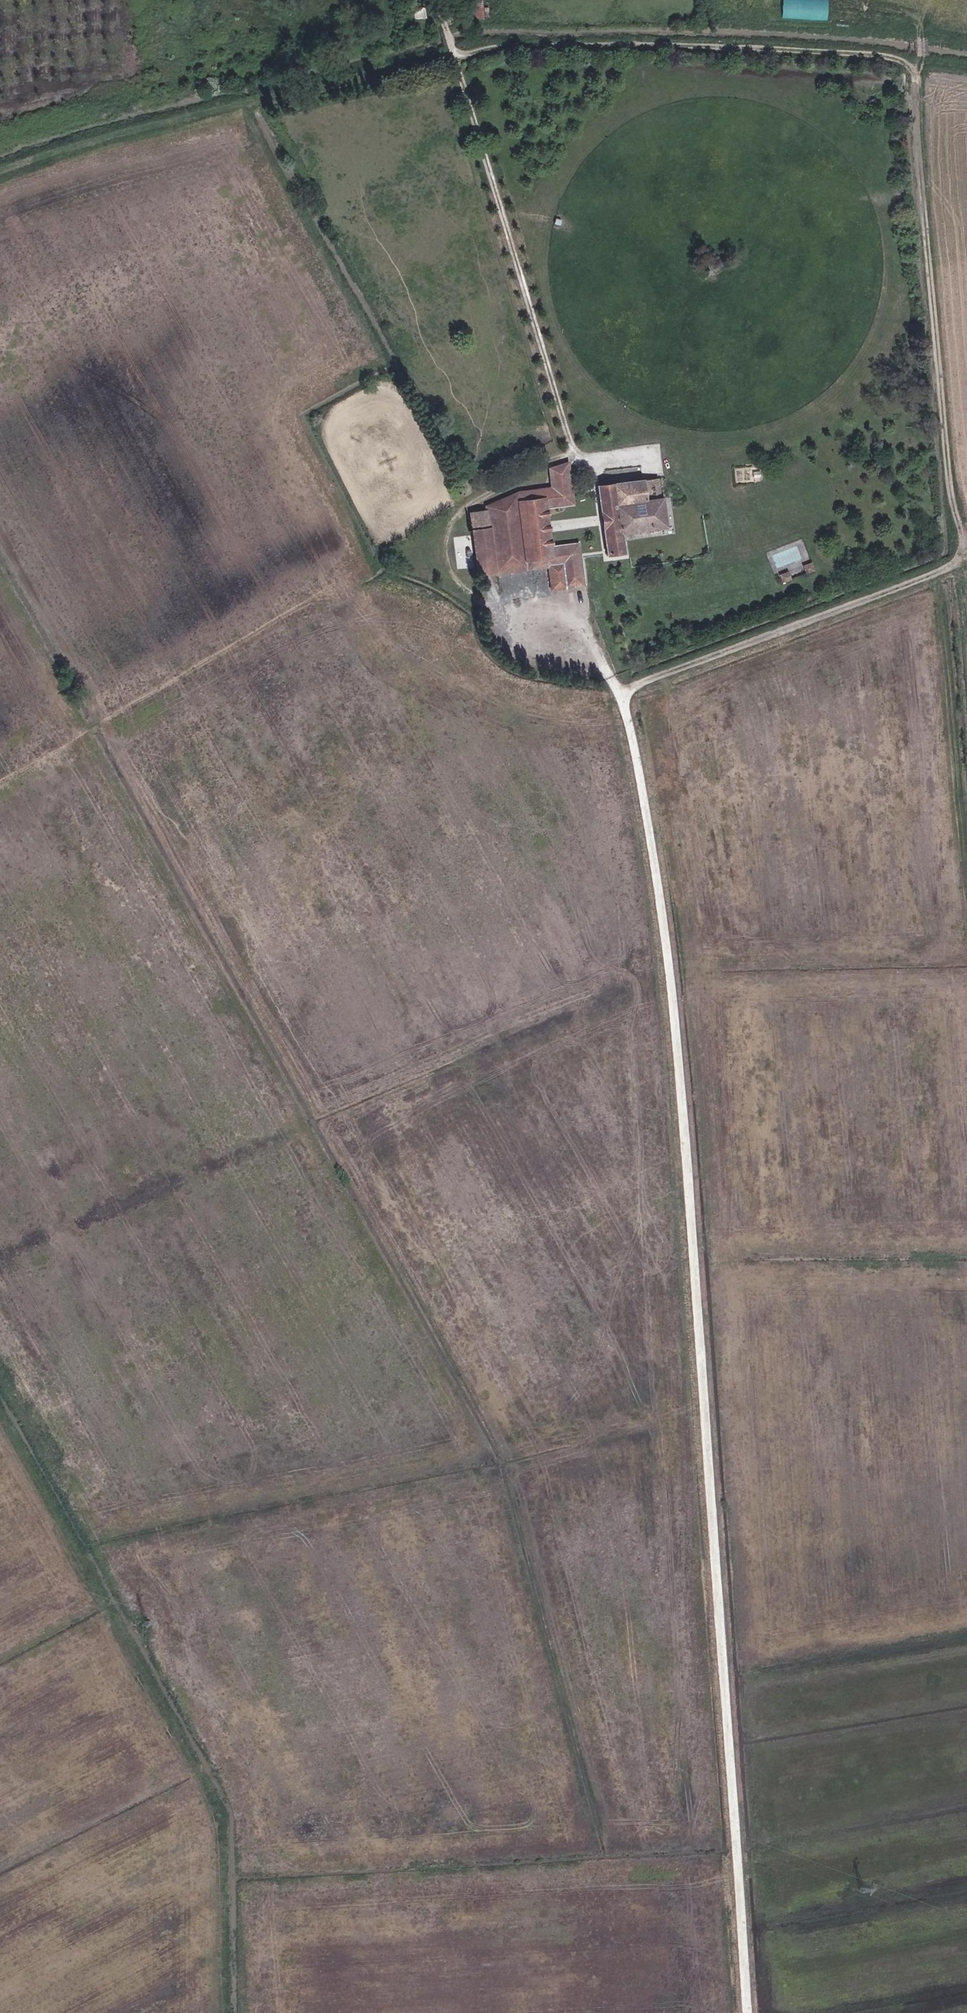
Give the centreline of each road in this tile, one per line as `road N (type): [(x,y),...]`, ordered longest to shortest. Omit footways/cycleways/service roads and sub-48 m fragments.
road 1 (track): [(634,684),(626,701),(682,1074),(749,2012)]
road 2 (track): [(0,1410),(225,1813),(227,2012)]
road 3 (track): [(529,602),(436,598),(362,573),(0,782)]
road 4 (track): [(0,176),(118,138),(460,57)]
road 5 (track): [(634,456),(584,461),(576,451),(460,57)]
road 6 (track): [(576,451),(465,511)]

